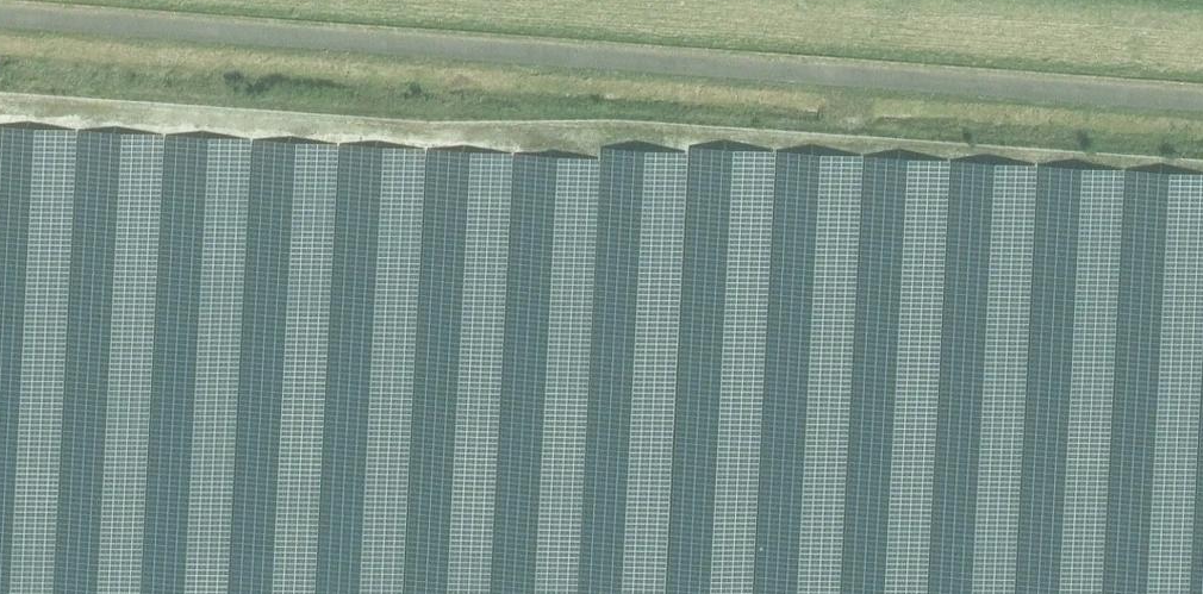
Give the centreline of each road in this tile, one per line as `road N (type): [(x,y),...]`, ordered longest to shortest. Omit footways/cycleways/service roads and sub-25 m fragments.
road 1 (unclassified): [(1202,102),(0,18)]

